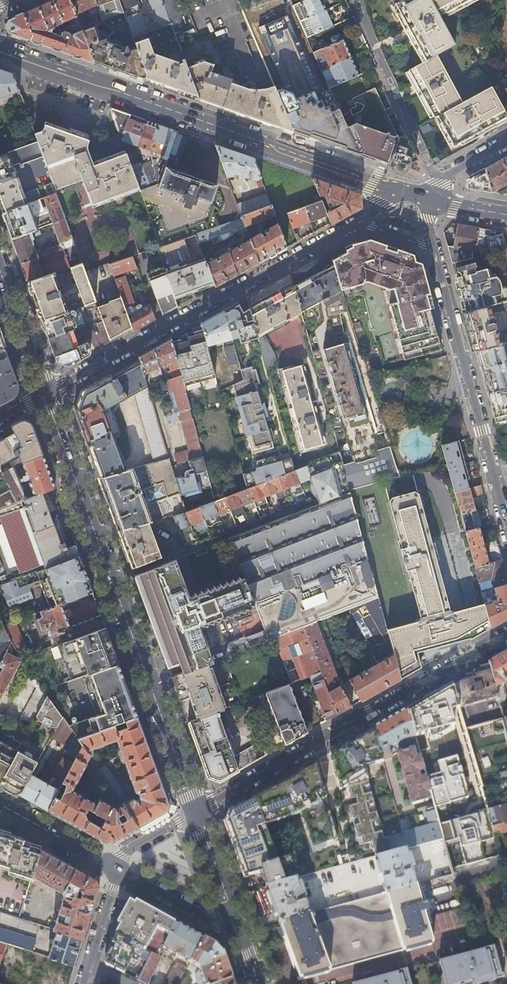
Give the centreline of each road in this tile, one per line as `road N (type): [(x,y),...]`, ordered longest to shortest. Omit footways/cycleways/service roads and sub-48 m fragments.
road 1 (tertiary): [(199,813),(47,393)]
road 2 (secondary): [(1,51),(415,192)]
road 3 (residential): [(359,222),(47,393)]
road 4 (residential): [(199,813),(506,635)]
road 5 (residential): [(493,475),(433,249)]
road 6 (residential): [(435,181),(350,0)]
road 7 (residential): [(250,948),(118,871)]
road 8 (tertiary): [(250,948),(199,813)]
road 9 (tertiary): [(47,393),(0,266)]
road 10 (residential): [(118,871),(0,806)]

